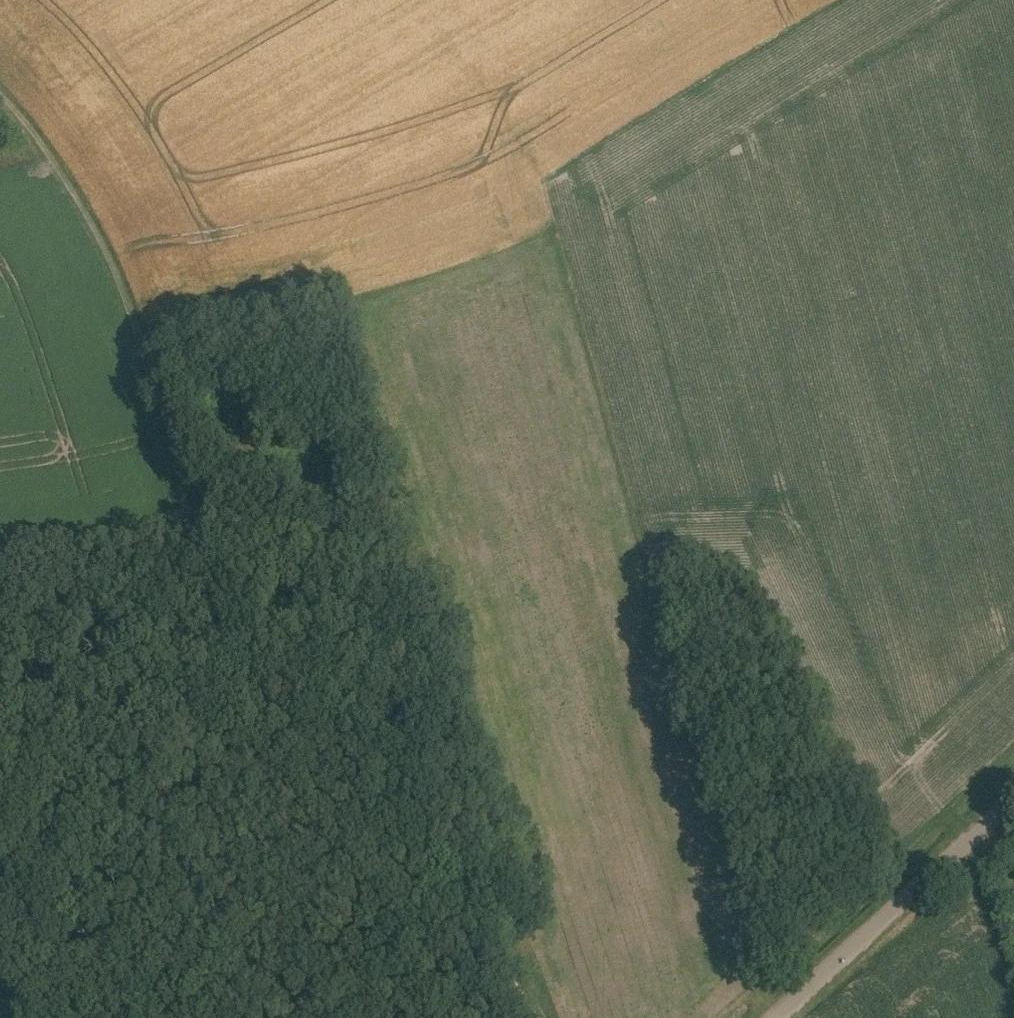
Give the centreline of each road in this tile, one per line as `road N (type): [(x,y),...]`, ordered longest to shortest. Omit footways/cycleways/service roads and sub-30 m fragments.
road 1 (track): [(0,93),(40,139),(102,241),(168,428),(207,503),(317,660),(407,824),(542,1017)]
road 2 (unclassified): [(773,1017),(1013,799)]

